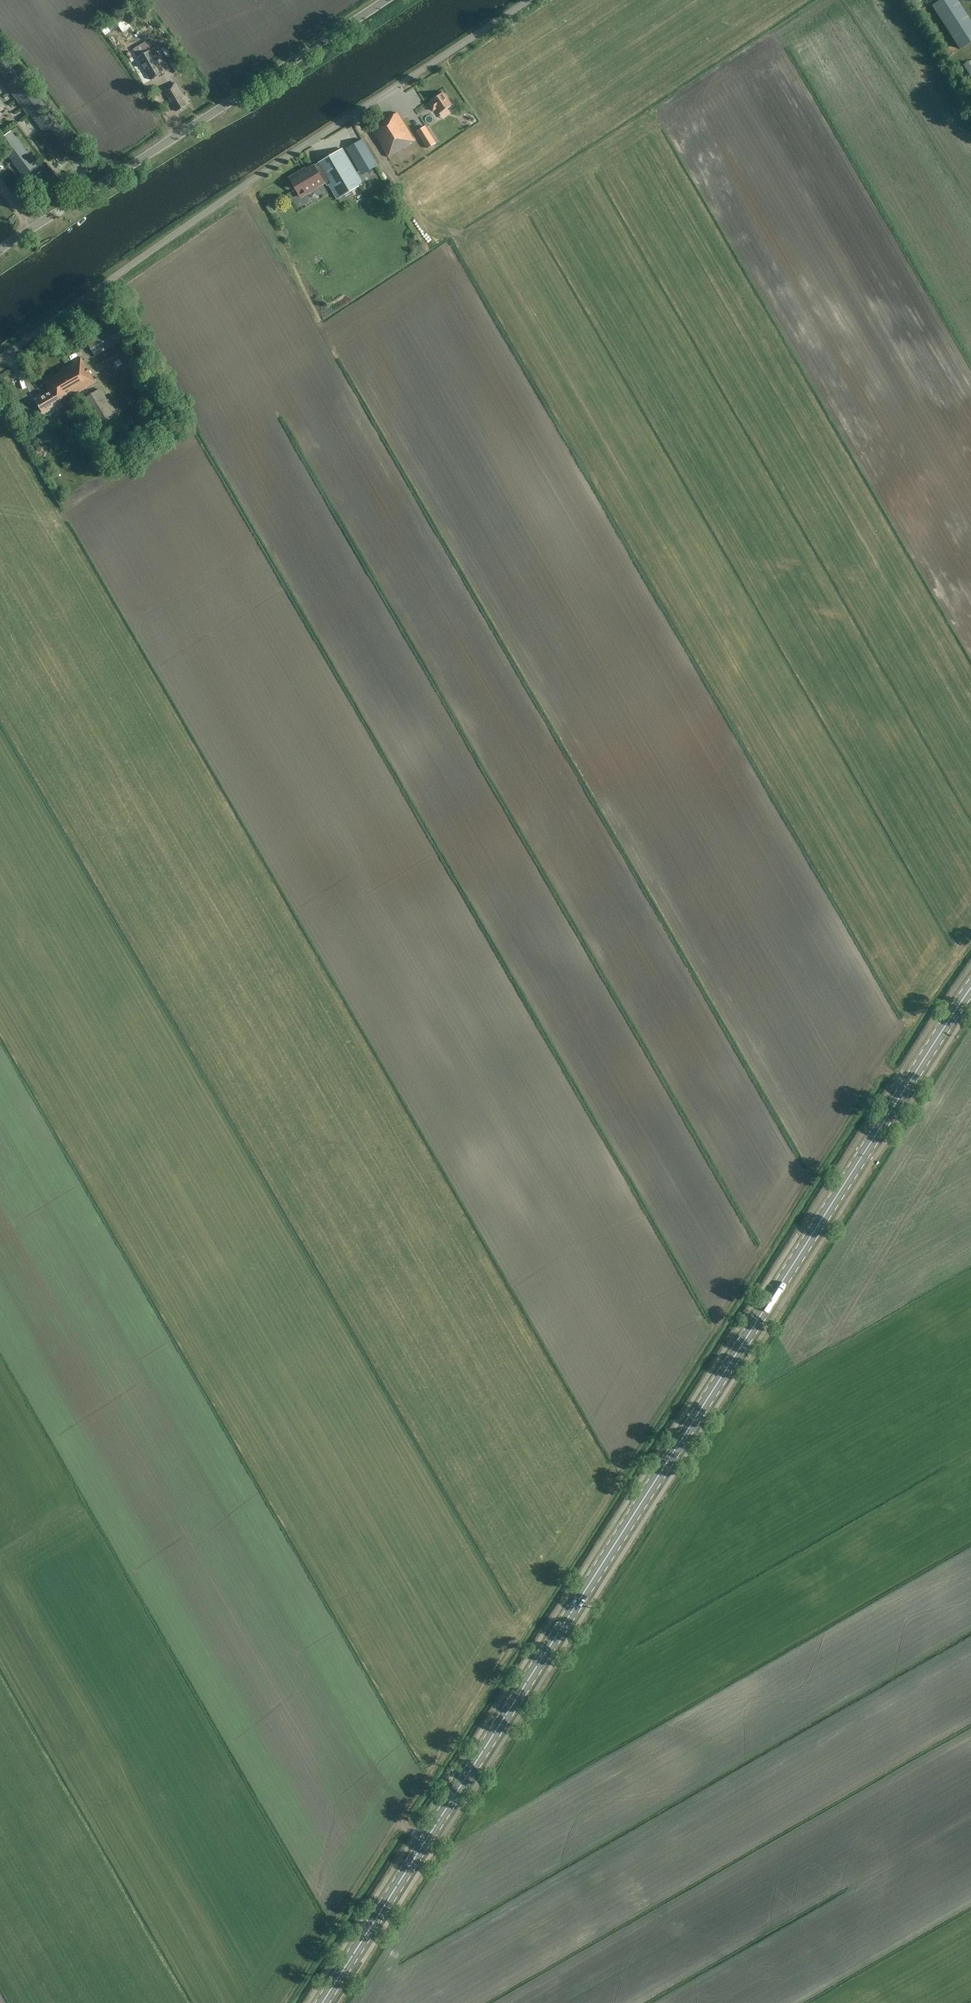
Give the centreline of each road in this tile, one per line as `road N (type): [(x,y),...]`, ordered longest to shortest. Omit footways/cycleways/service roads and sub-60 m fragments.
road 1 (primary): [(322,2002),(970,987)]
road 2 (unclassified): [(0,359),(268,169),(528,0)]
road 3 (unclassified): [(0,247),(373,0)]

